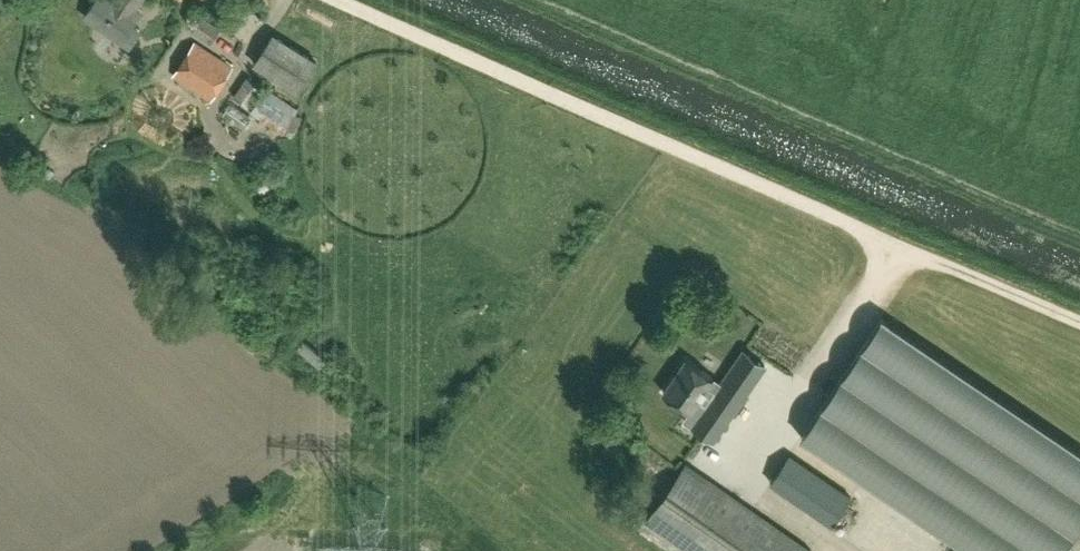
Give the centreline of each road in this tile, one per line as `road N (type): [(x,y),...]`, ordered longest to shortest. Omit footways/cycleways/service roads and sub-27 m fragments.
road 1 (track): [(1079,323),(333,0)]

